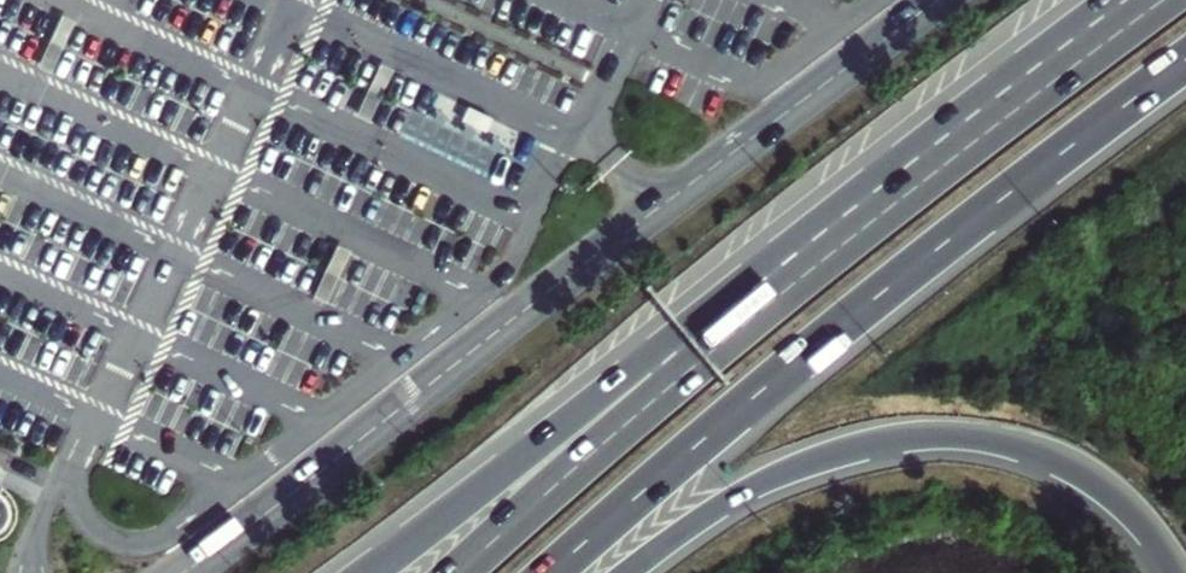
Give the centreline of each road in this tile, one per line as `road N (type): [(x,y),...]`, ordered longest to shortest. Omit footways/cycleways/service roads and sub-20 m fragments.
road 1 (tertiary): [(938,0),(183,572)]
road 2 (trunk): [(549,572),(924,258),(1185,60)]
road 3 (trunk): [(624,572),(767,477),(872,440),(931,432),(1050,453),(1092,475),(1135,508),(1178,572)]
road 4 (trunk): [(1145,0),(720,327)]
road 5 (trunk): [(720,327),(623,379),(378,572)]
road 6 (trunk): [(720,327),(455,572)]

